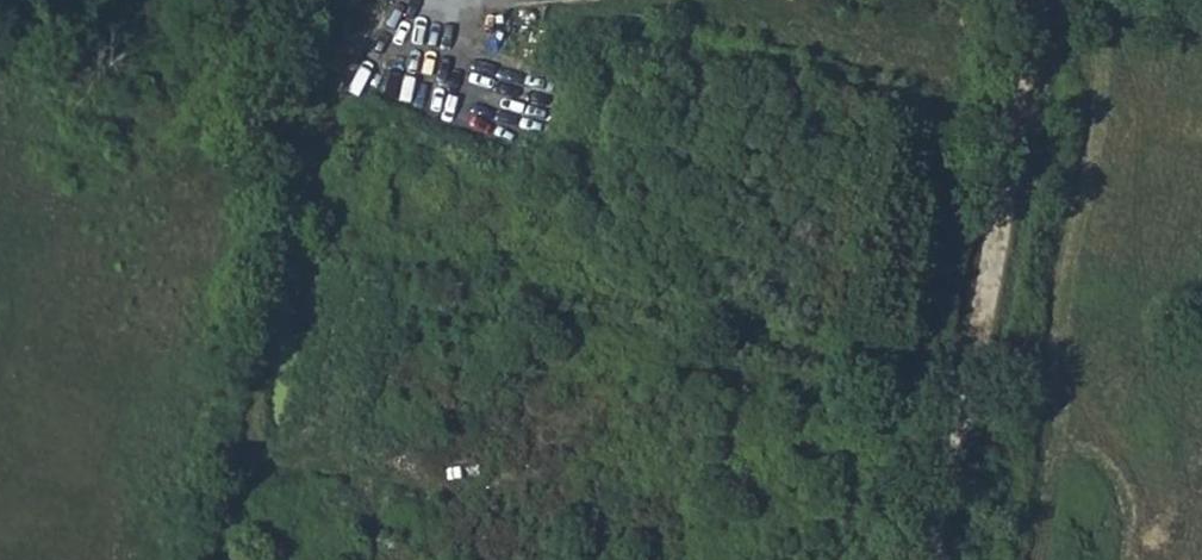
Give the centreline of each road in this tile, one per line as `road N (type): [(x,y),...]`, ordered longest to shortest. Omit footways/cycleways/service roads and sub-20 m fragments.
road 1 (track): [(222,559),(287,216),(392,0)]
road 2 (track): [(930,559),(1041,0)]

